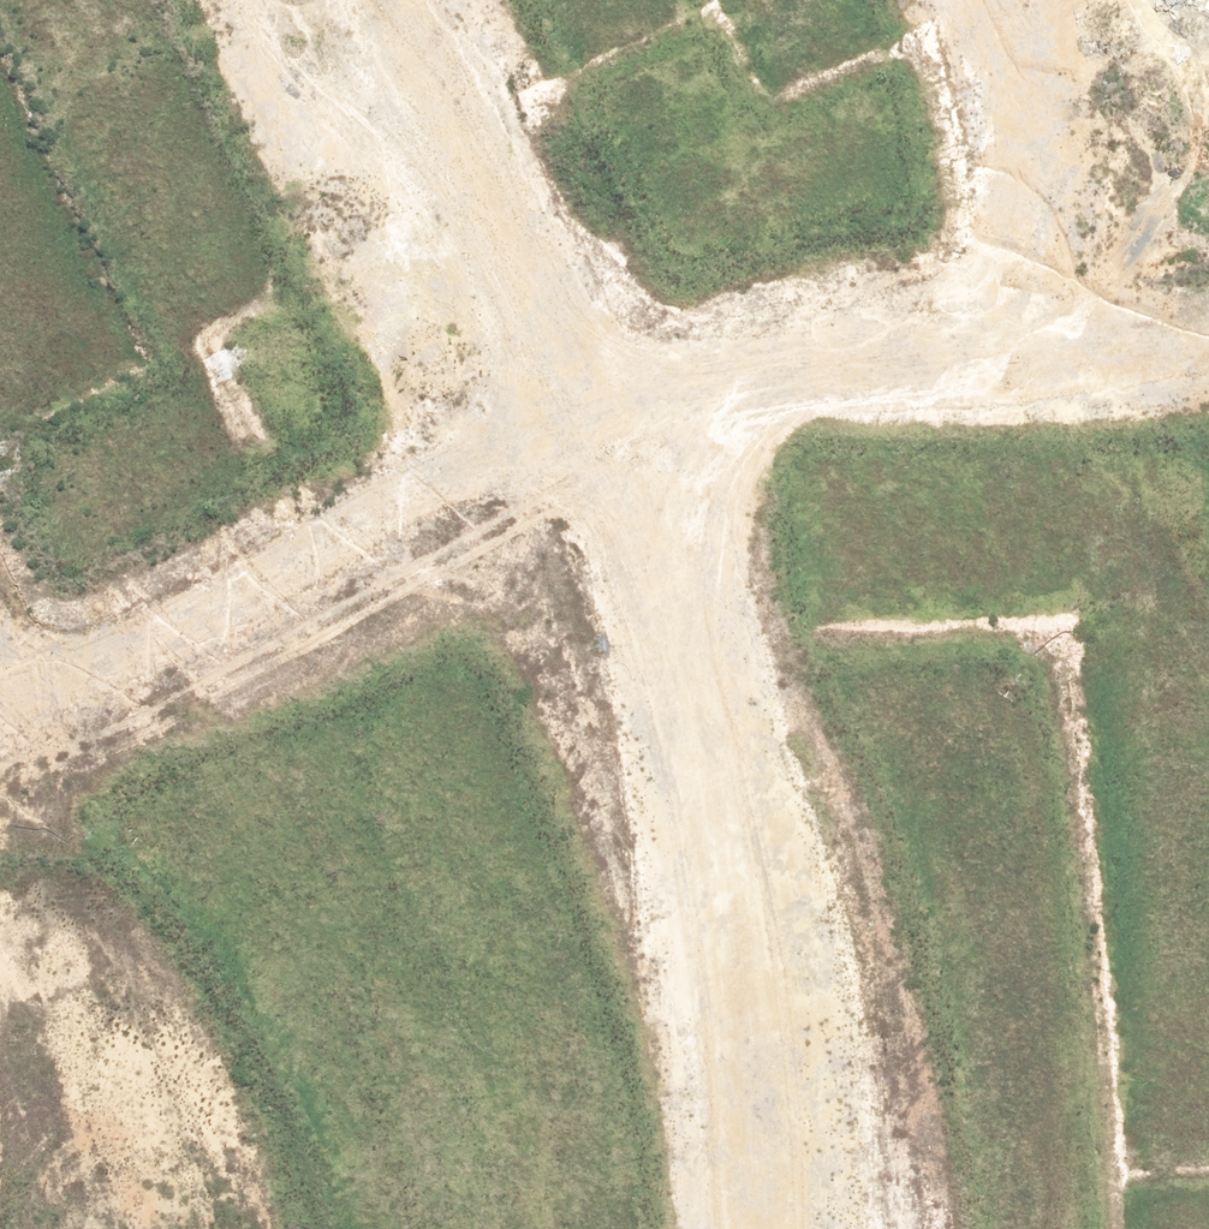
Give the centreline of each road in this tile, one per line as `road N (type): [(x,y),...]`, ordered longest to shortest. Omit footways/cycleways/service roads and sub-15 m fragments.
road 1 (tertiary): [(399,0),(626,416),(665,523),(741,762),(812,1228)]
road 2 (tertiary): [(719,1228),(652,783),(582,540),(448,210),(330,0)]
road 3 (unknown): [(1208,323),(1029,332),(802,362),(538,439),(0,704)]
road 4 (unknown): [(169,1228),(159,1150),(76,931),(0,784)]
road 5 (unknown): [(954,0),(1029,332)]

